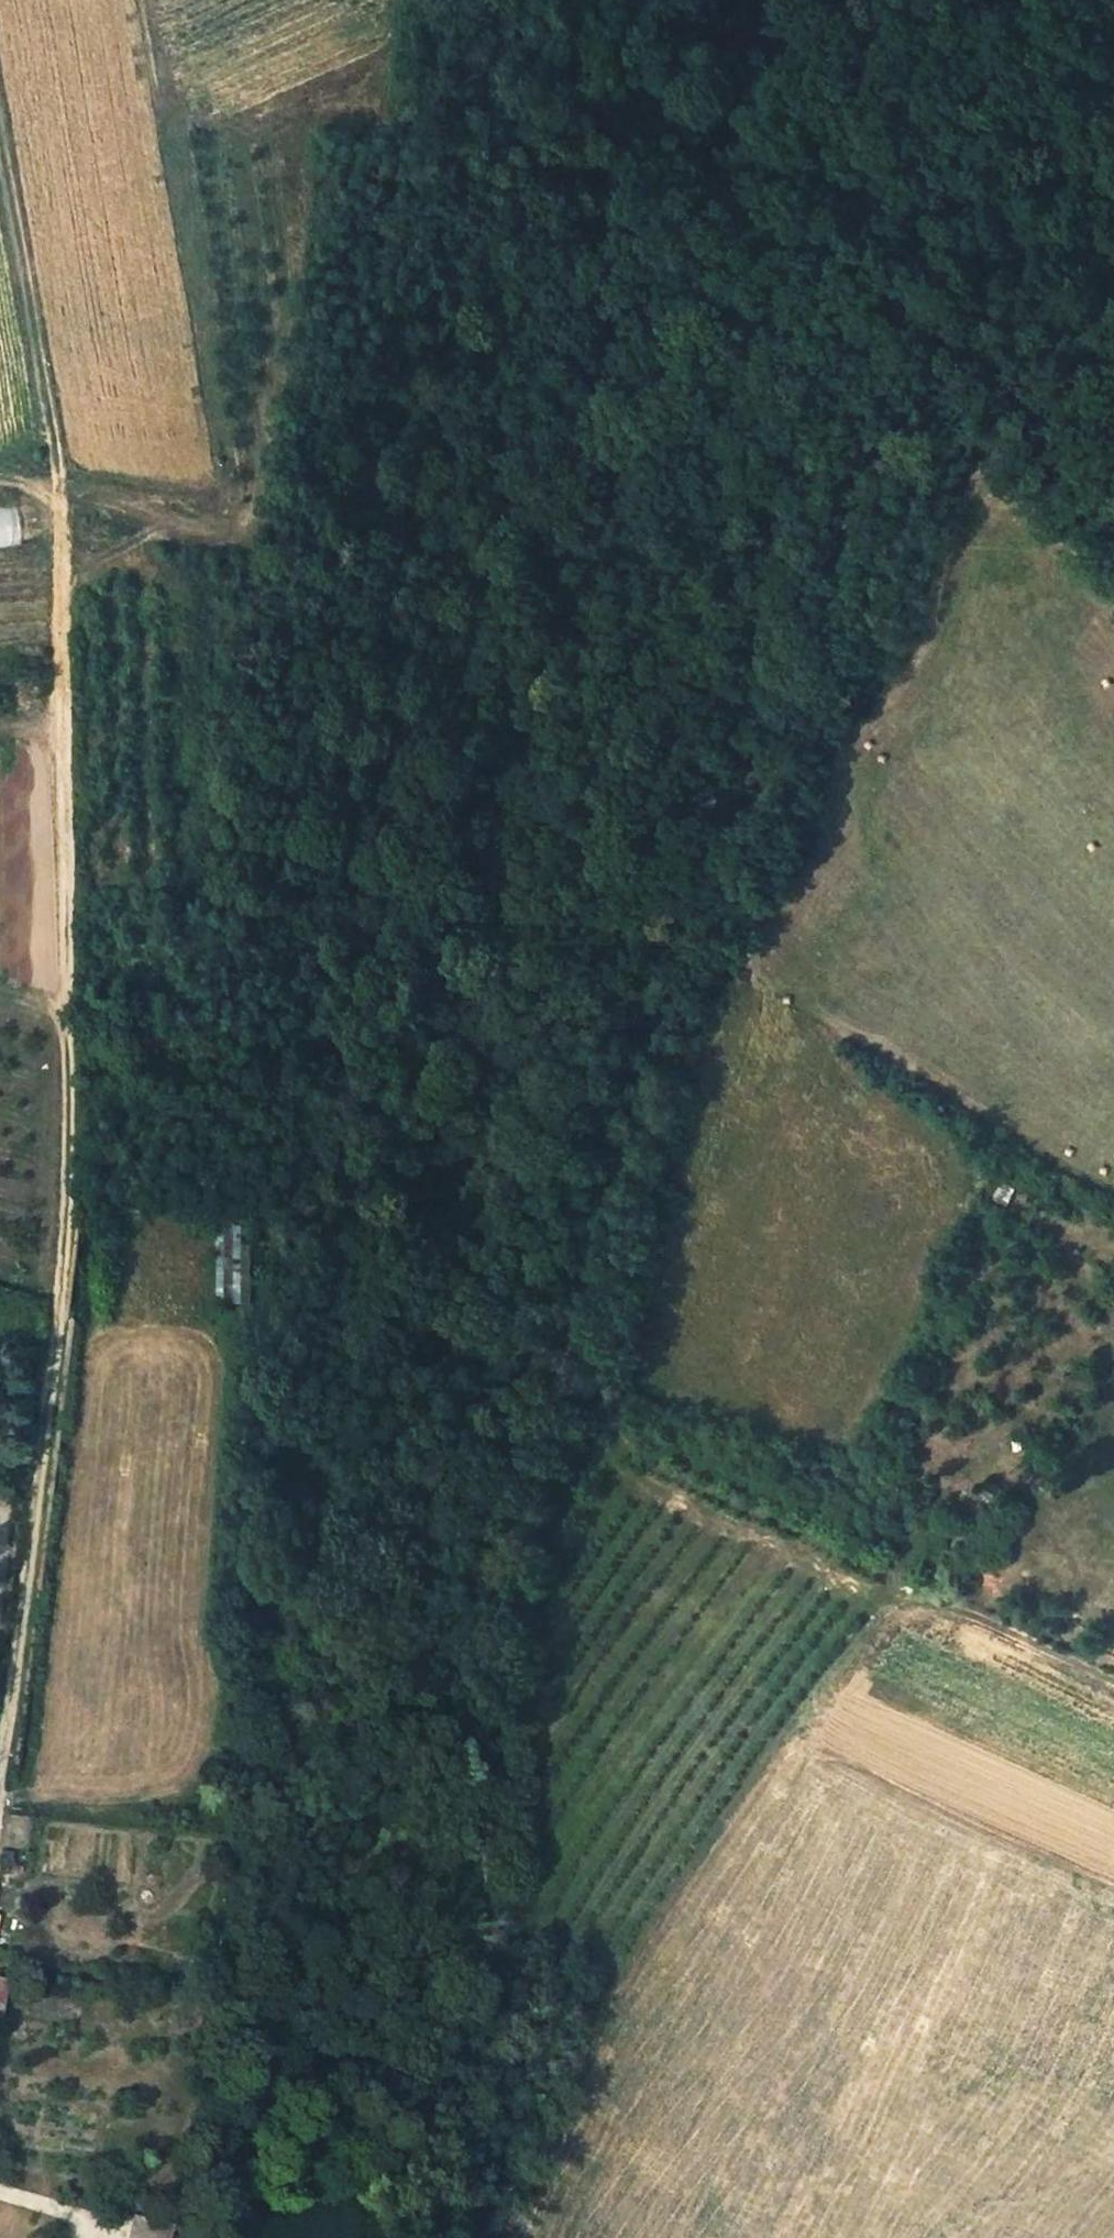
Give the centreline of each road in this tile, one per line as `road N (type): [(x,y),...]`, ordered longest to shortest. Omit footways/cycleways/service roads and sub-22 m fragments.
road 1 (track): [(0,1704),(62,1286),(66,996),(55,456),(0,181)]

